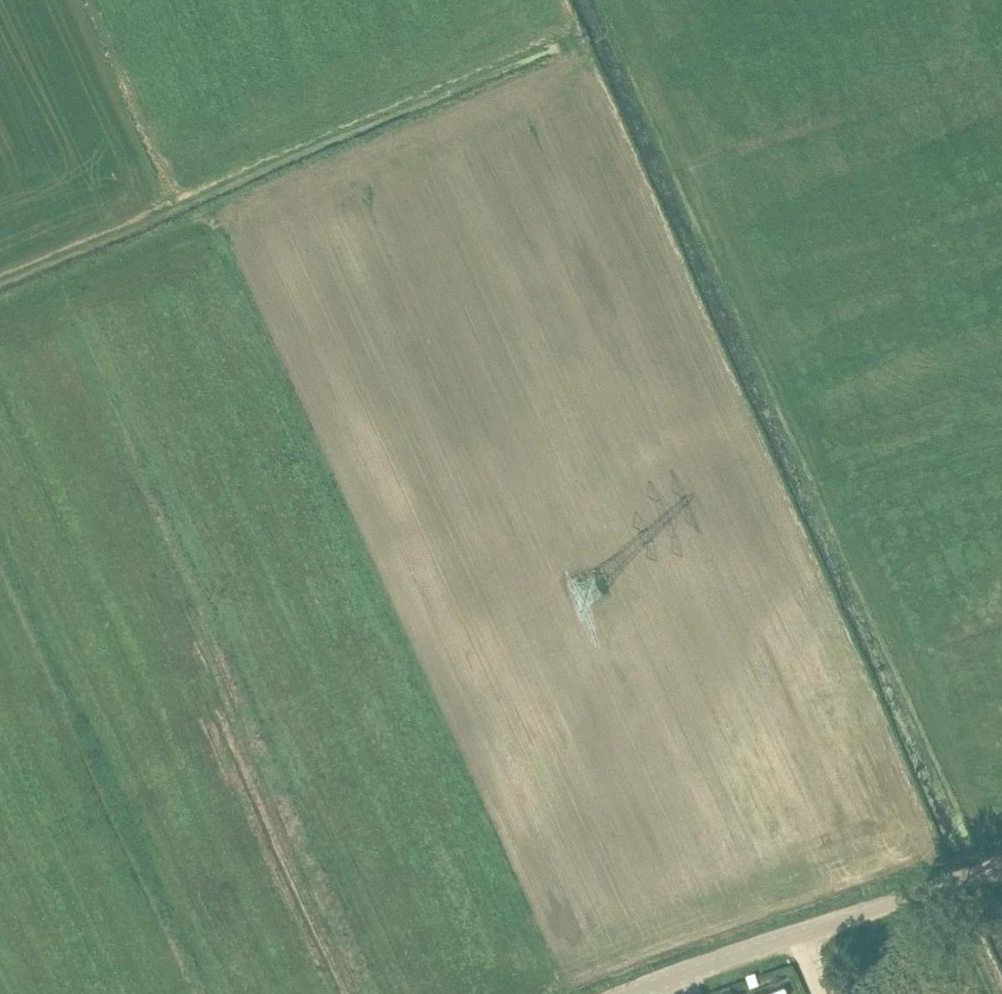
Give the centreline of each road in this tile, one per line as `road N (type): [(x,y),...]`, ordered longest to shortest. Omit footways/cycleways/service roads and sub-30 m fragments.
road 1 (unclassified): [(631,993),(1001,868)]

